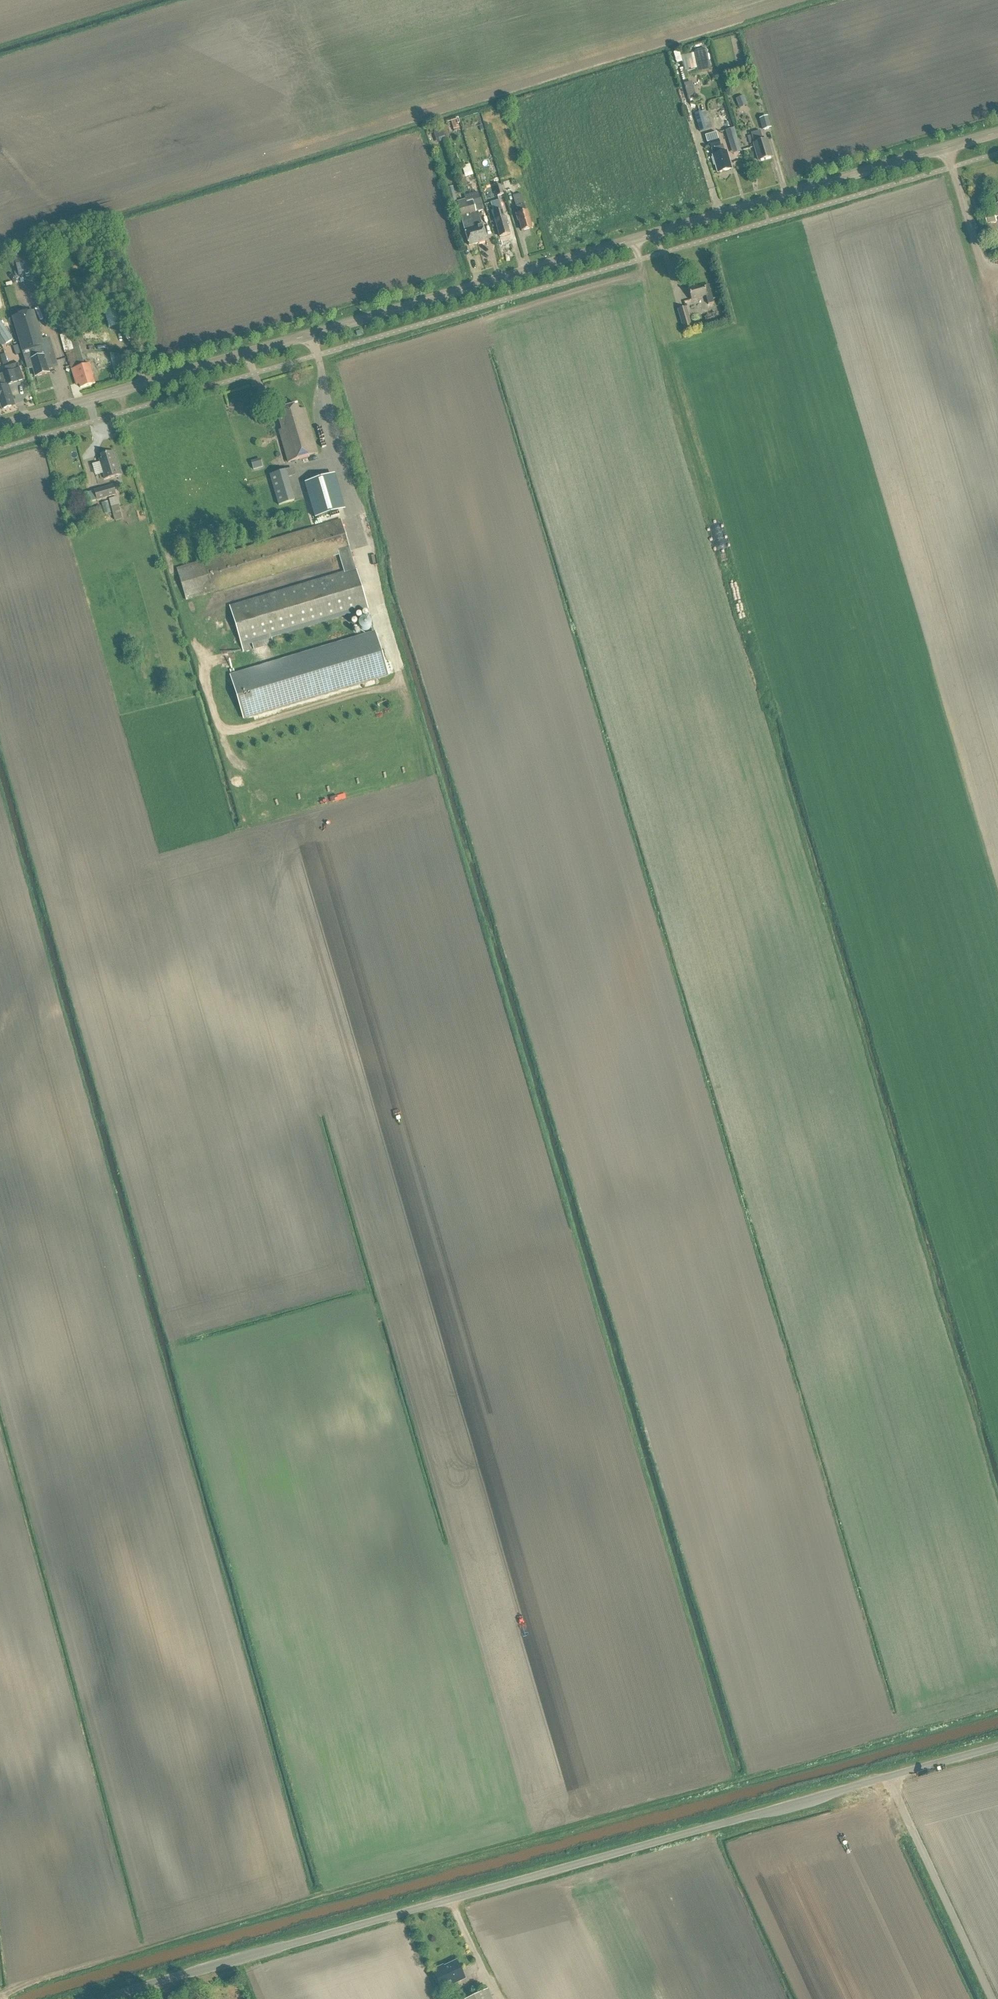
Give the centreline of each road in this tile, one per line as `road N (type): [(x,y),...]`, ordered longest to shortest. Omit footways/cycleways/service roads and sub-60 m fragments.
road 1 (tertiary): [(0,427),(997,132)]
road 2 (unclassified): [(112,1998),(997,1747)]

